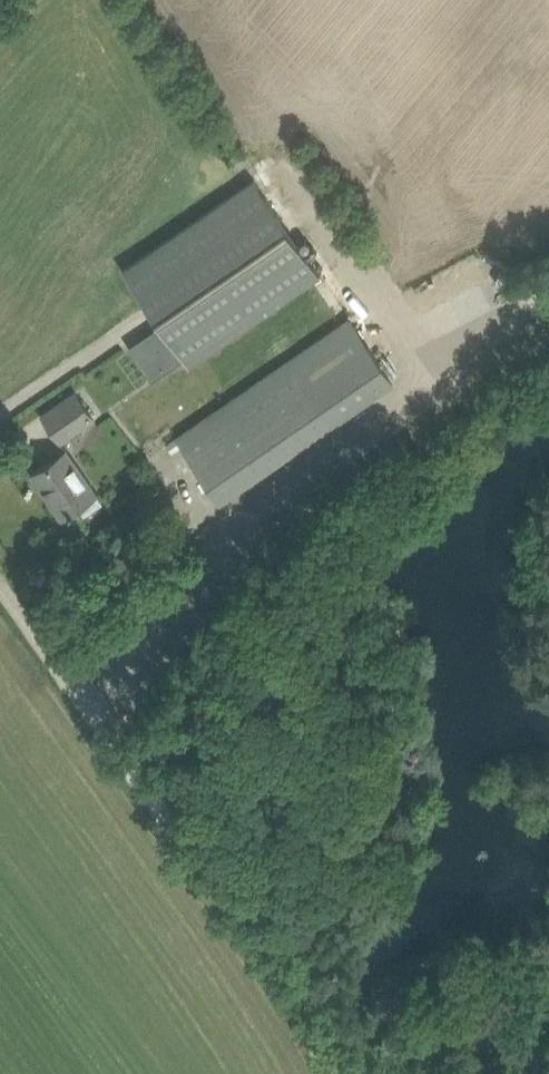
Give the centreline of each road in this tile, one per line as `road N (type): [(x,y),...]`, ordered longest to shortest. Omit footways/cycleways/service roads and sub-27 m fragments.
road 1 (track): [(333,1073),(255,946),(125,764)]
road 2 (unclassified): [(125,764),(0,585)]

